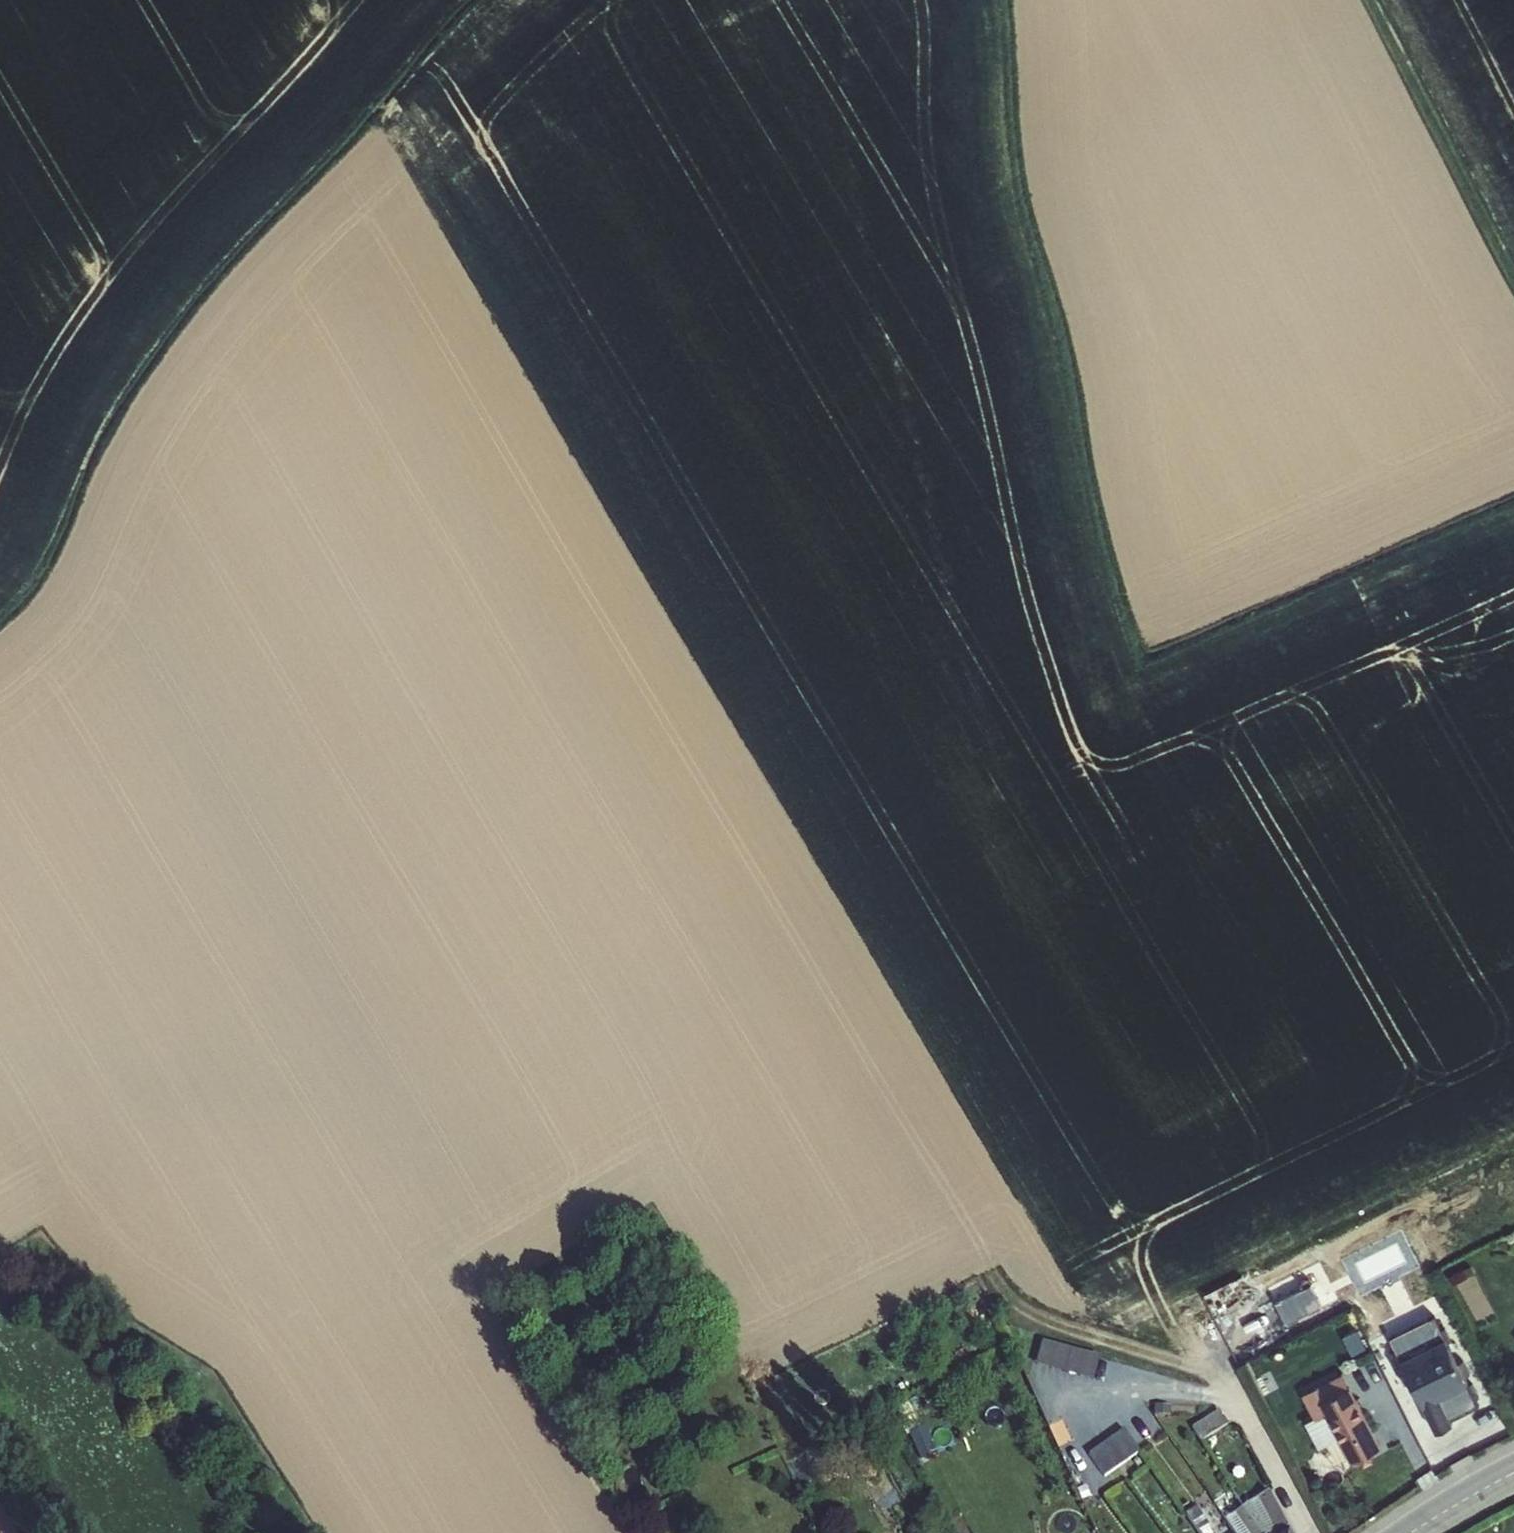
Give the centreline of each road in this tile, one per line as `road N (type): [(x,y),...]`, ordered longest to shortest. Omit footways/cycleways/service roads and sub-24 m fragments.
road 1 (track): [(1307,1532),(1224,1382),(1031,1321)]
road 2 (track): [(1513,271),(1371,0)]
road 3 (secondary): [(1513,1467),(1405,1532)]

